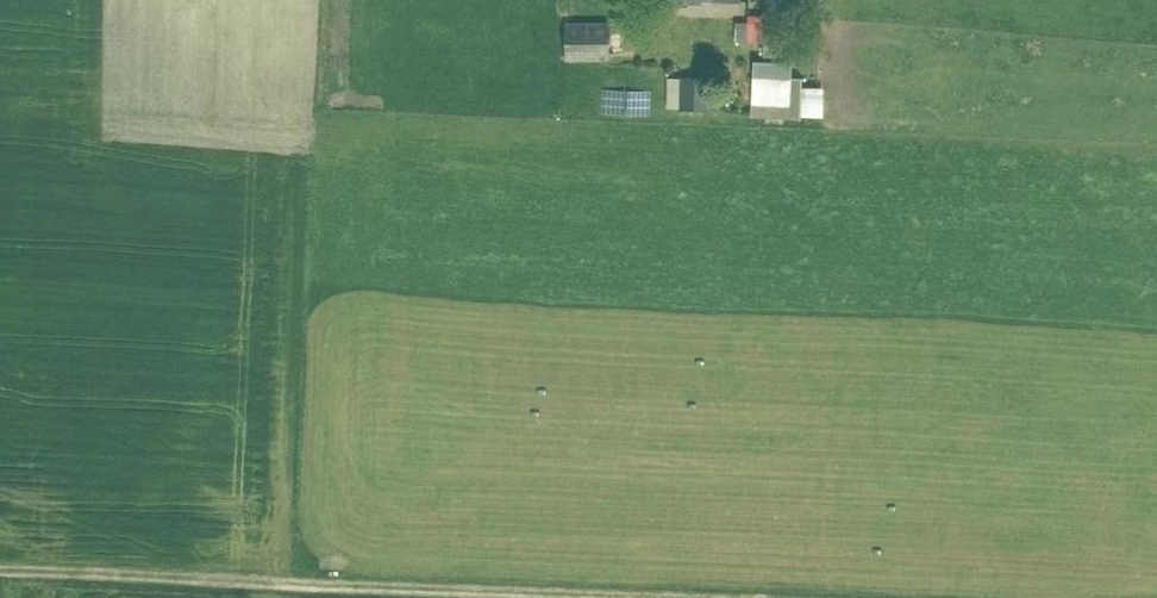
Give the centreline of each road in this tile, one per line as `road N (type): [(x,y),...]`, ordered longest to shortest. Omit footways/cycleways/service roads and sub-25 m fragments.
road 1 (track): [(0,567),(753,597)]

